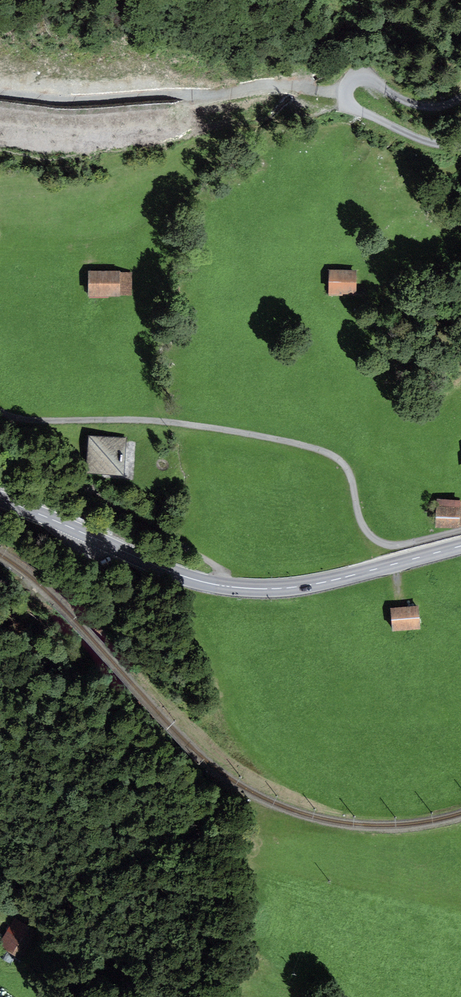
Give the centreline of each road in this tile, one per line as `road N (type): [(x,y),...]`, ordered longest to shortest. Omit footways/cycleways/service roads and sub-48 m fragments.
road 1 (track): [(460,531),(396,546),(373,538),(359,517),(351,475),(321,451),(215,428),(42,421),(0,411)]
road 2 (tertiary): [(460,547),(309,585),(240,588),(182,576),(0,502)]
road 3 (track): [(460,146),(435,148),(348,105),(345,96),(353,79),(368,77),(418,105),(460,99)]

